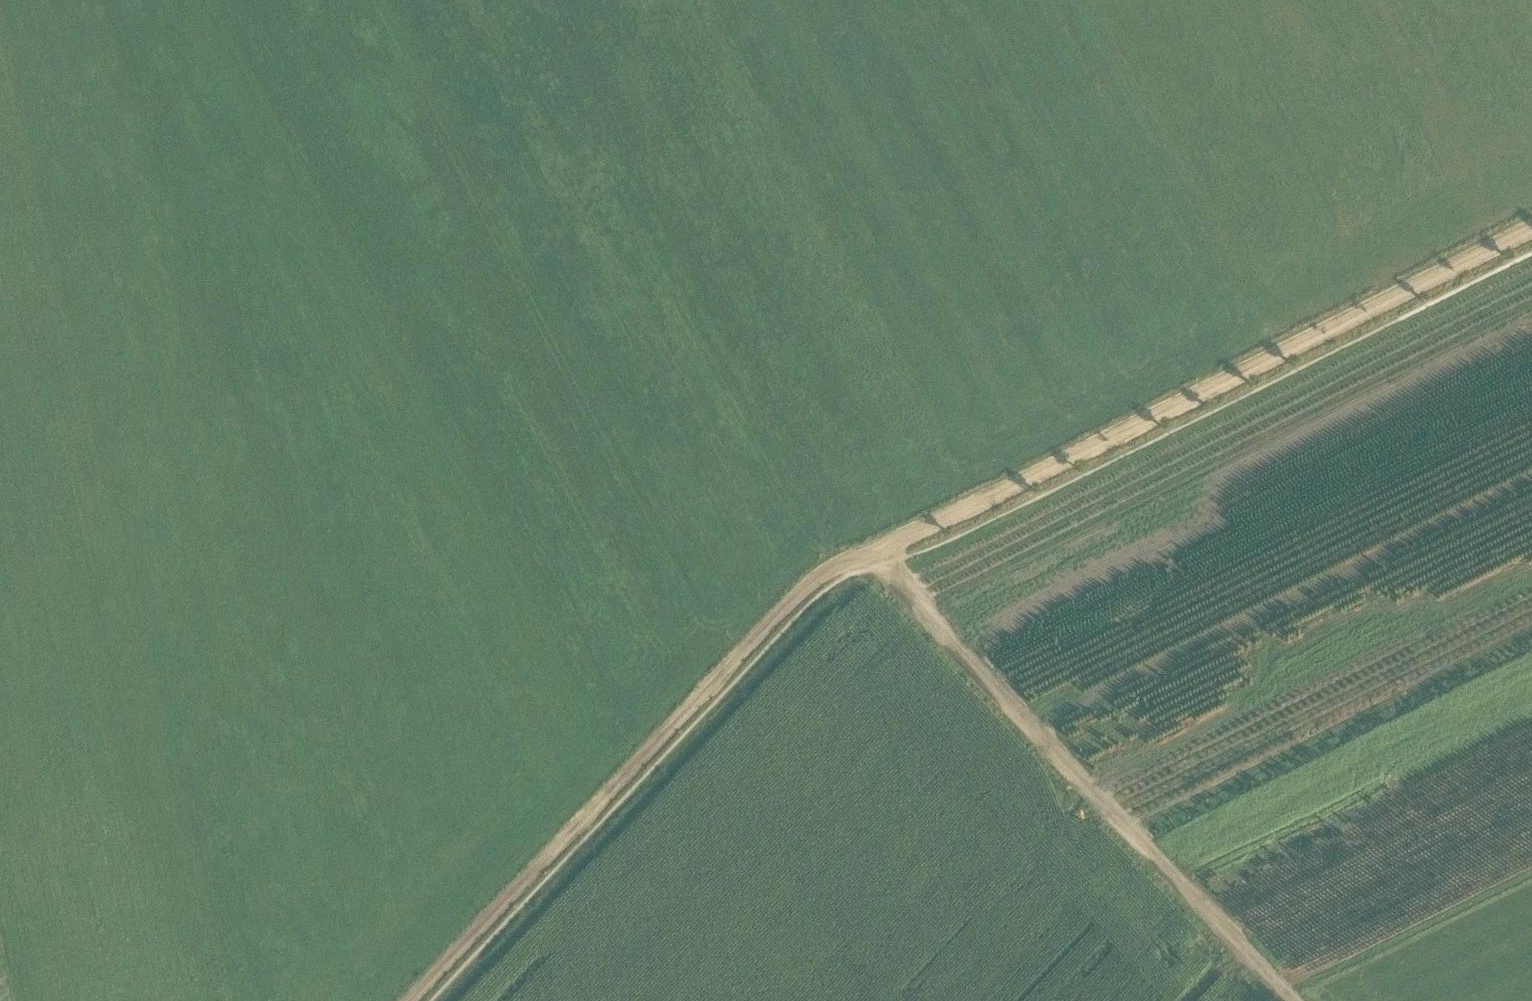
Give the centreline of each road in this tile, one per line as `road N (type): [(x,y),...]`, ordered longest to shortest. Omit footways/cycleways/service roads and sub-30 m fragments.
road 1 (track): [(1531,238),(1160,422),(866,553)]
road 2 (track): [(866,553),(800,589),(416,1000)]
road 3 (track): [(866,553),(1283,1000)]

